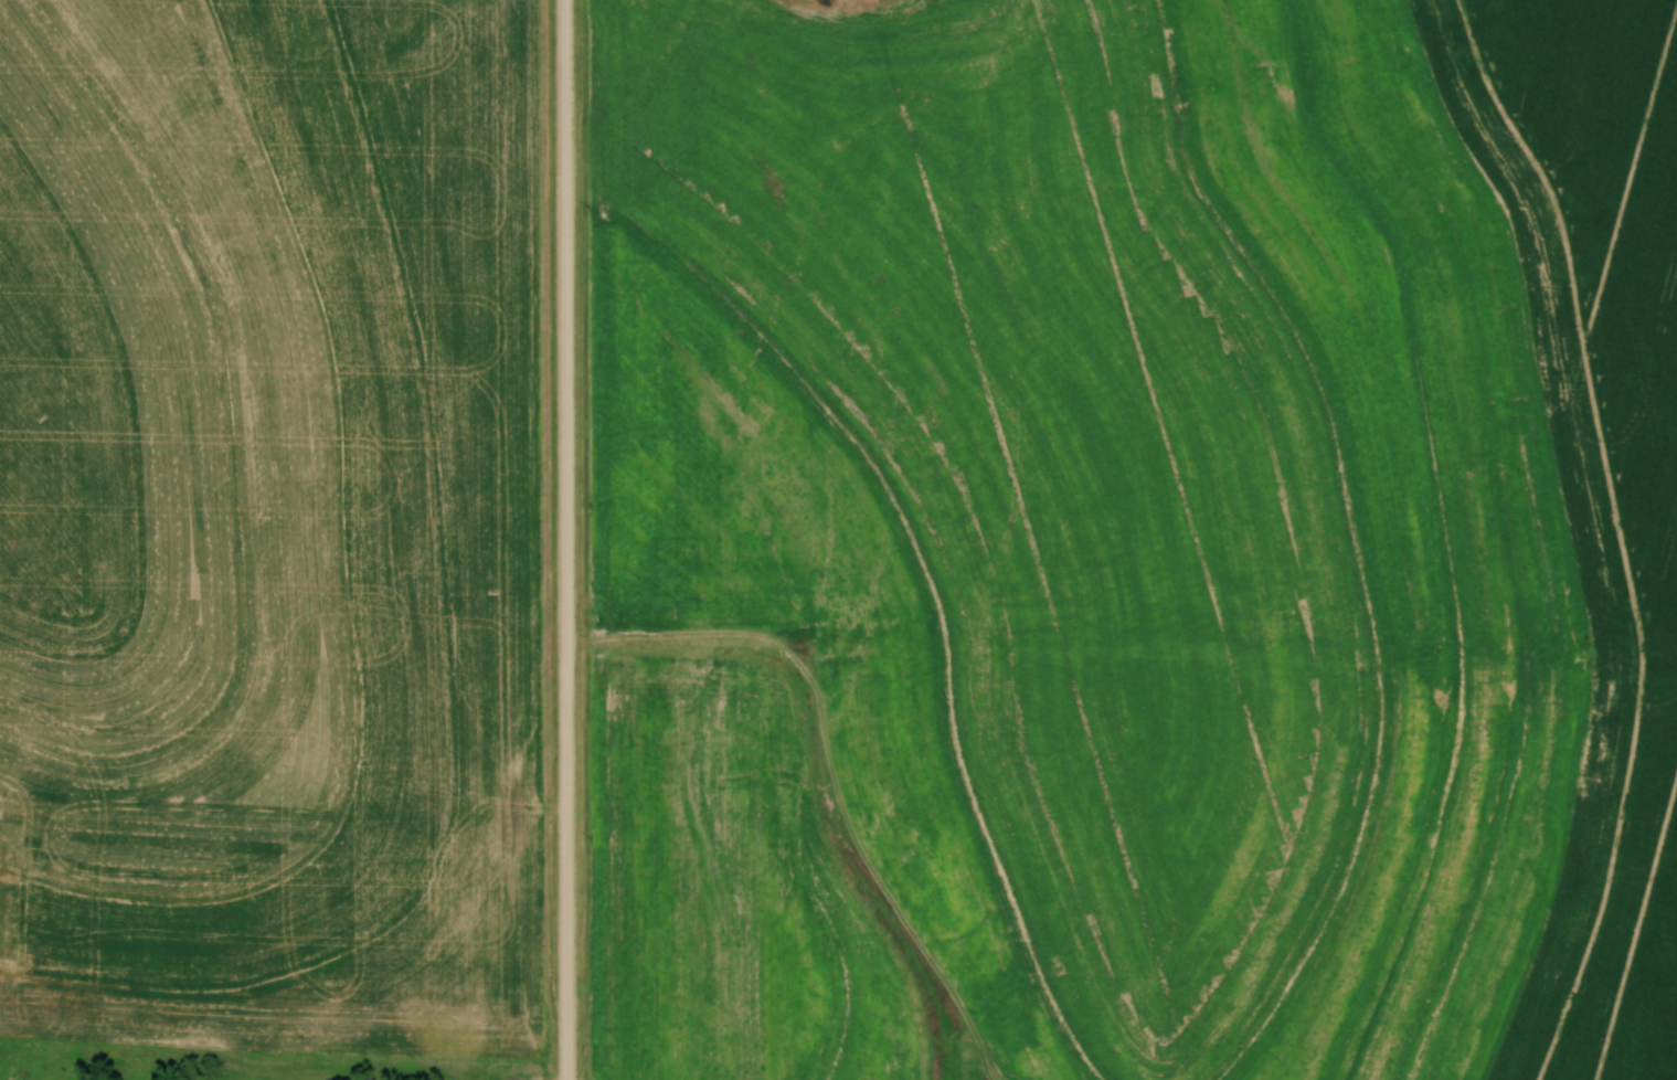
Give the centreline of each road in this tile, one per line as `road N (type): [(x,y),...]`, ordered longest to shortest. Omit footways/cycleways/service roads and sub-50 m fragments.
road 1 (residential): [(563,1079),(562,0)]

